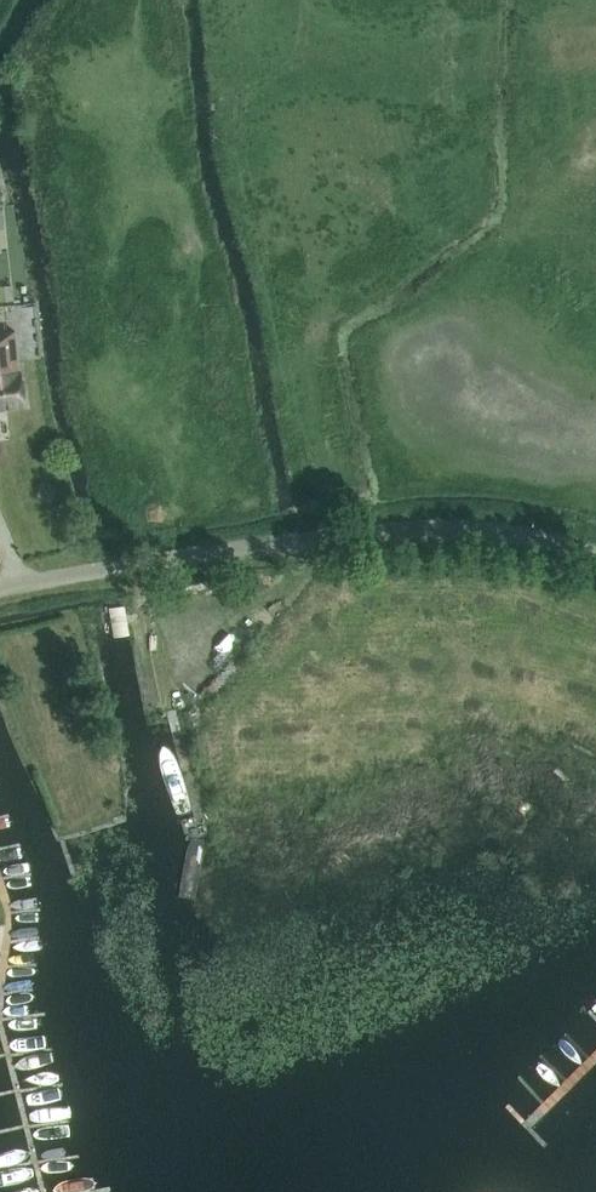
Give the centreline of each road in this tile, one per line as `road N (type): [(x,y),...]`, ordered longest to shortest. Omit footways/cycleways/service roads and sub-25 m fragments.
road 1 (unclassified): [(595,554),(553,539),(412,528),(0,589)]

